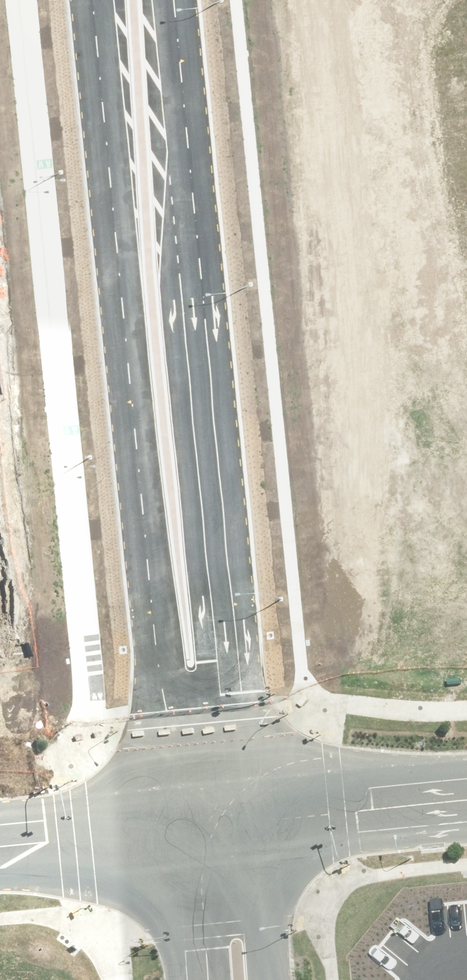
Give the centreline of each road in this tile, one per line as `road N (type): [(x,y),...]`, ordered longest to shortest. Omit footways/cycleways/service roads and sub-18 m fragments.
road 1 (tertiary): [(167,821),(96,0)]
road 2 (tertiary): [(171,0),(260,807)]
road 3 (unclassified): [(260,807),(466,788)]
road 4 (tertiary): [(260,807),(284,979)]
road 5 (tertiary): [(0,843),(167,821)]
road 6 (tertiary): [(190,979),(167,821)]

